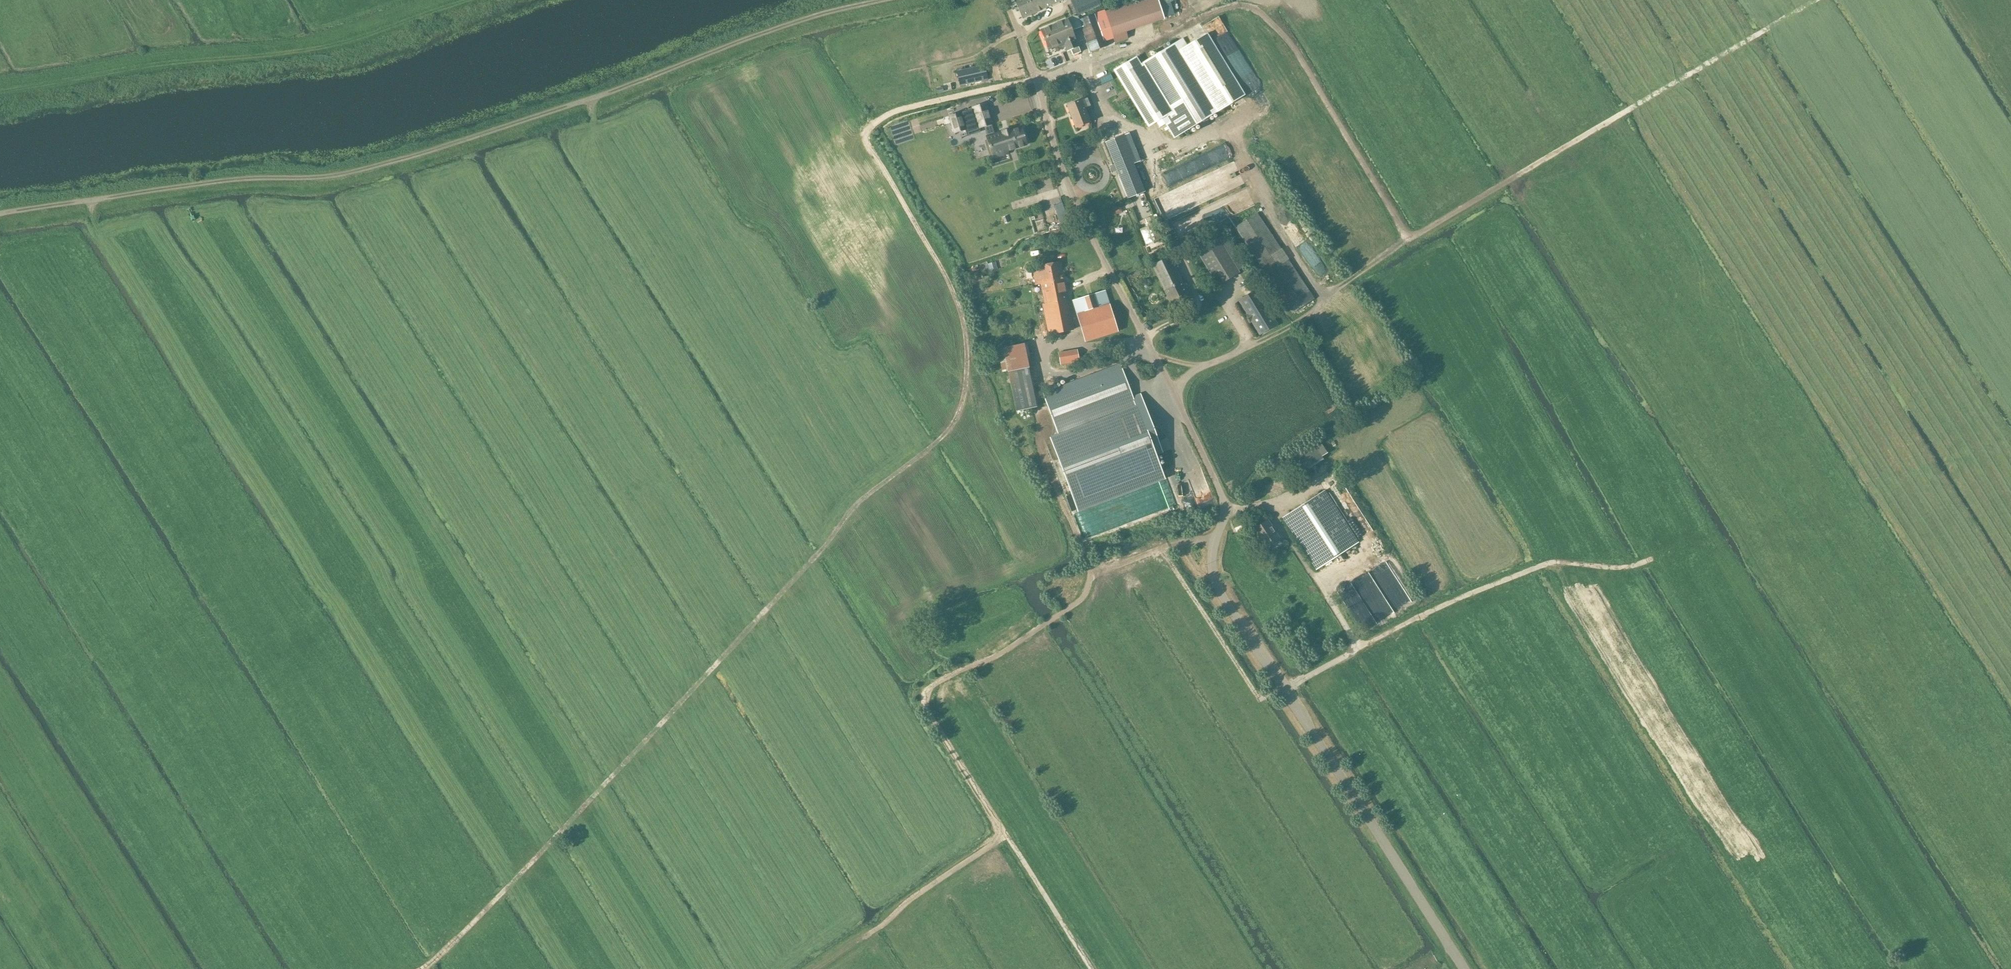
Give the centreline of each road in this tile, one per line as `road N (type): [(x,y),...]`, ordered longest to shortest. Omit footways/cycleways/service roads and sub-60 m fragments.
road 1 (track): [(424,968),(534,861),(858,505),(961,417),(969,328),(867,131),(912,104),(1035,78)]
road 2 (unclassified): [(1462,968),(1219,592),(1212,554),(1223,496),(1072,195),(1005,0)]
road 3 (track): [(1092,968),(924,706),(929,687),(1000,655),(1083,598),(1089,584),(1092,571),(1040,452),(1041,389),(1049,377)]
road 4 (track): [(1252,344),(1820,0)]
road 5 (track): [(1162,550),(1259,700),(1453,602),(1549,564),(1631,567),(1651,559)]
road 6 (track): [(1191,29),(1236,6),(1271,20),(1412,242)]
road 7 (track): [(1004,832),(867,935)]
road 8 (track): [(1092,571),(1188,541),(1214,545)]

